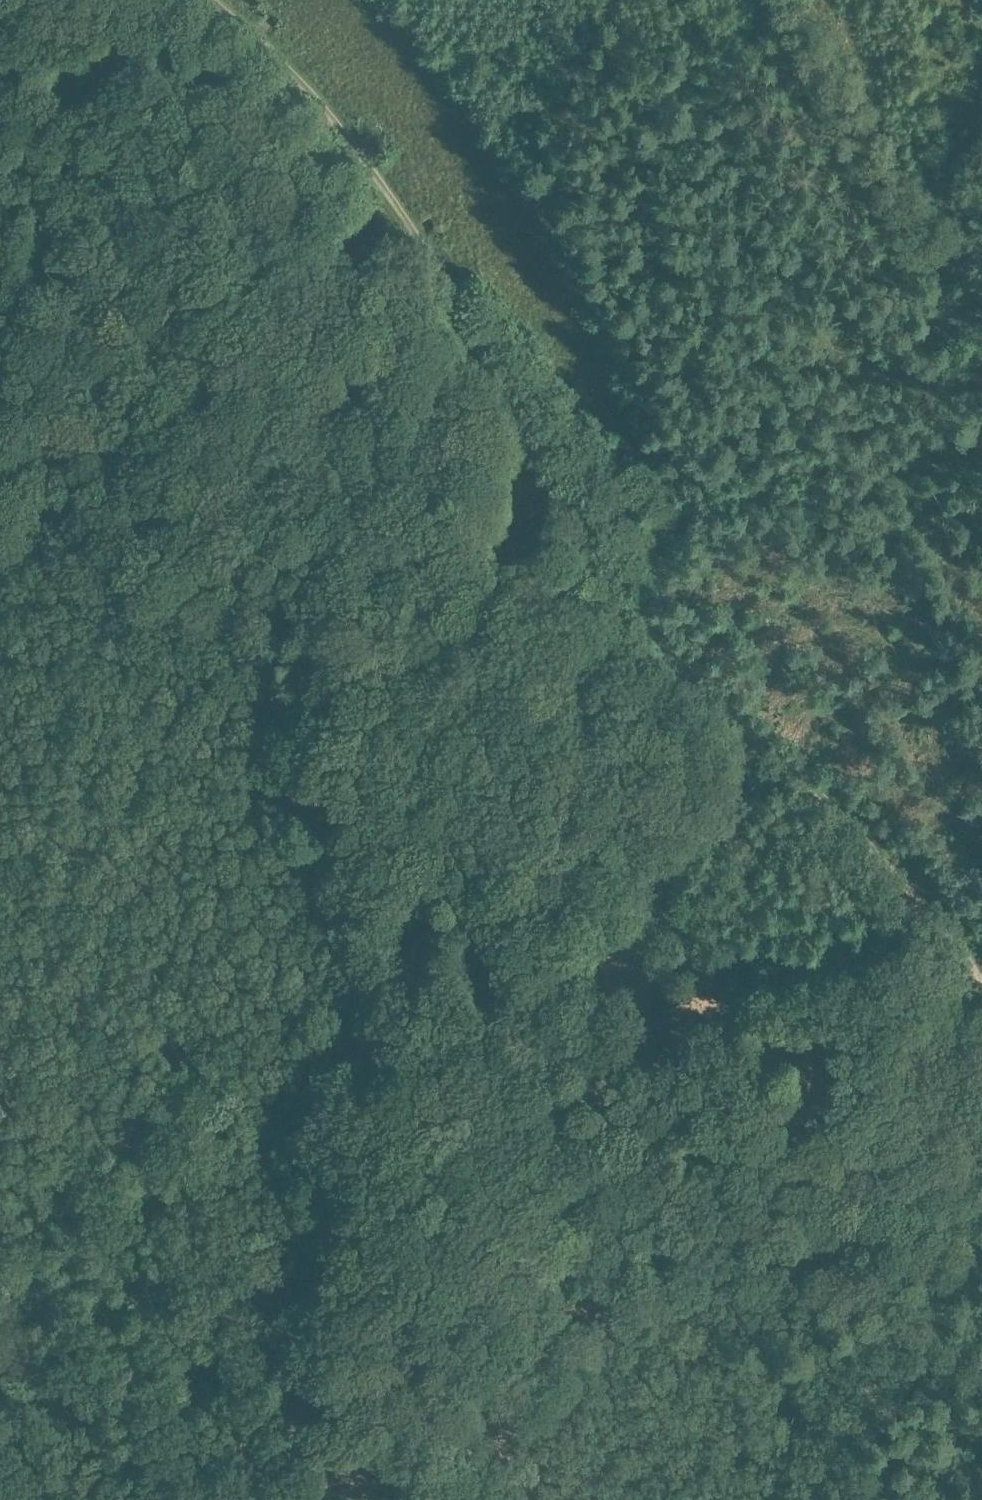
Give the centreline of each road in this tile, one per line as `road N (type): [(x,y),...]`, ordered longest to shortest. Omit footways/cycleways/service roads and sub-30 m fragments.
road 1 (track): [(580,514),(647,623),(917,889),(981,971)]
road 2 (track): [(0,544),(128,558),(249,546),(431,544),(521,514),(580,514)]
road 3 (track): [(580,514),(981,294)]

